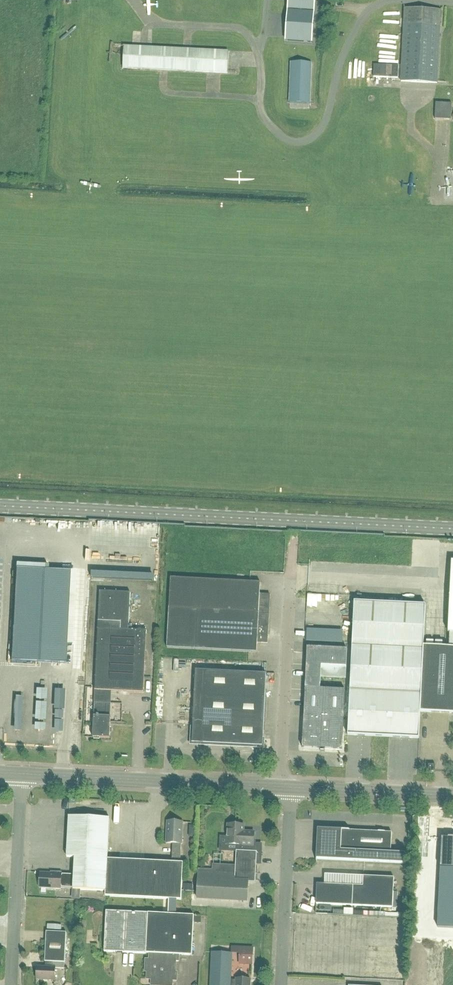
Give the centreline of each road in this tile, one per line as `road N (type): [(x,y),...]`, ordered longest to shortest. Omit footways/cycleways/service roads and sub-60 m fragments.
road 1 (primary): [(452,529),(0,506)]
road 2 (tertiary): [(288,790),(23,776)]
road 3 (unclassified): [(13,984),(23,776)]
road 4 (unclassified): [(288,790),(285,583)]
road 5 (unclassified): [(288,790),(280,984)]
road 6 (tertiary): [(452,797),(288,790)]

